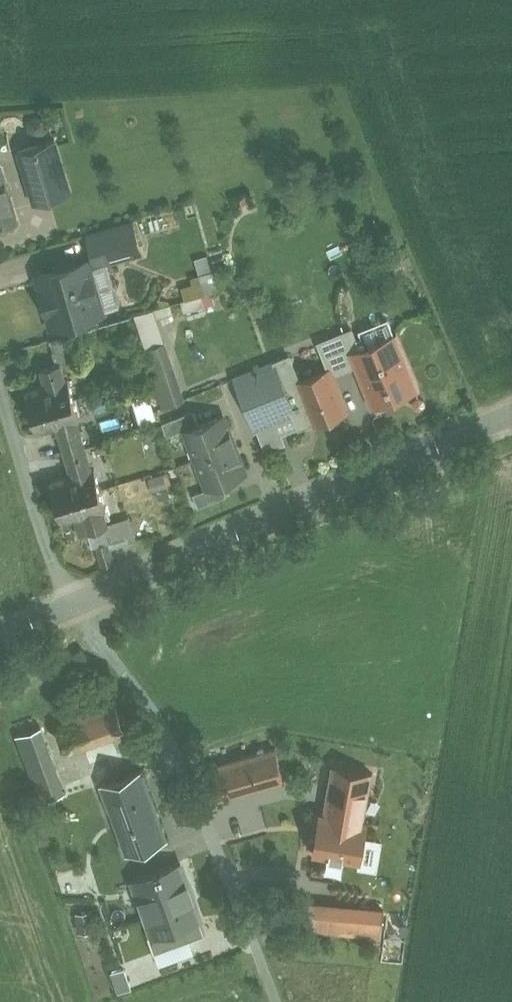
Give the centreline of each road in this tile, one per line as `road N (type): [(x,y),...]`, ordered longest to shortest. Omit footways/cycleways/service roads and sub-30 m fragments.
road 1 (tertiary): [(72,605),(511,414)]
road 2 (unclassified): [(274,1001),(169,743),(72,605)]
road 3 (unclassified): [(72,605),(0,399)]

